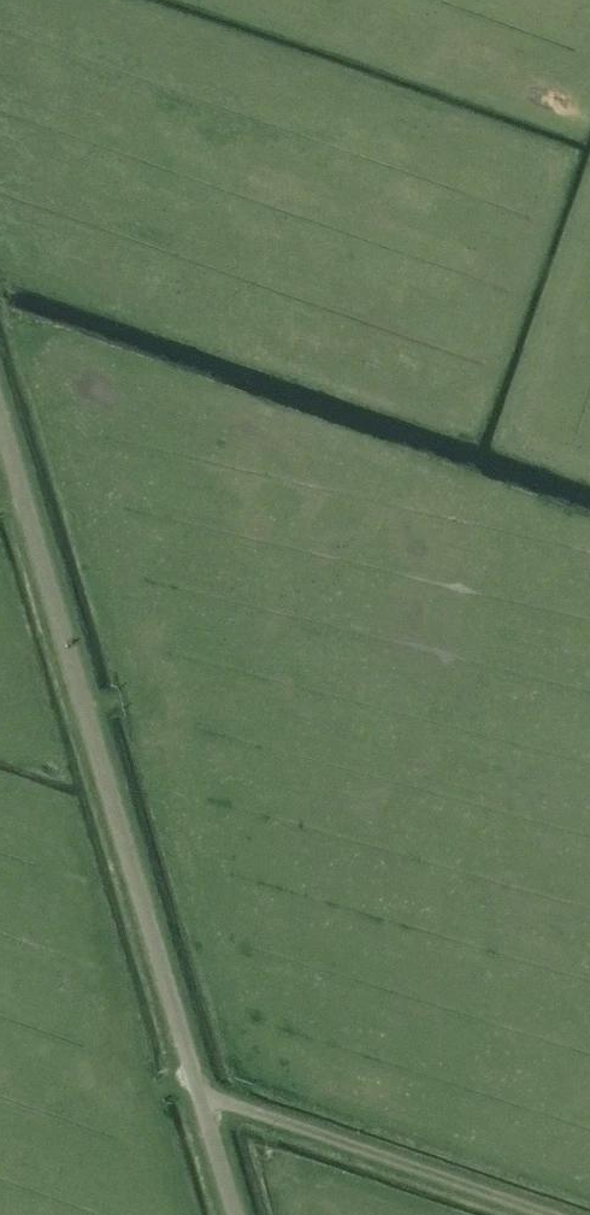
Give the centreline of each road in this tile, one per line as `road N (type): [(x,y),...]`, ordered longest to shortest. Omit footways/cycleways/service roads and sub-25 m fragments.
road 1 (unclassified): [(233,1214),(0,426)]
road 2 (track): [(533,1214),(199,1099)]

